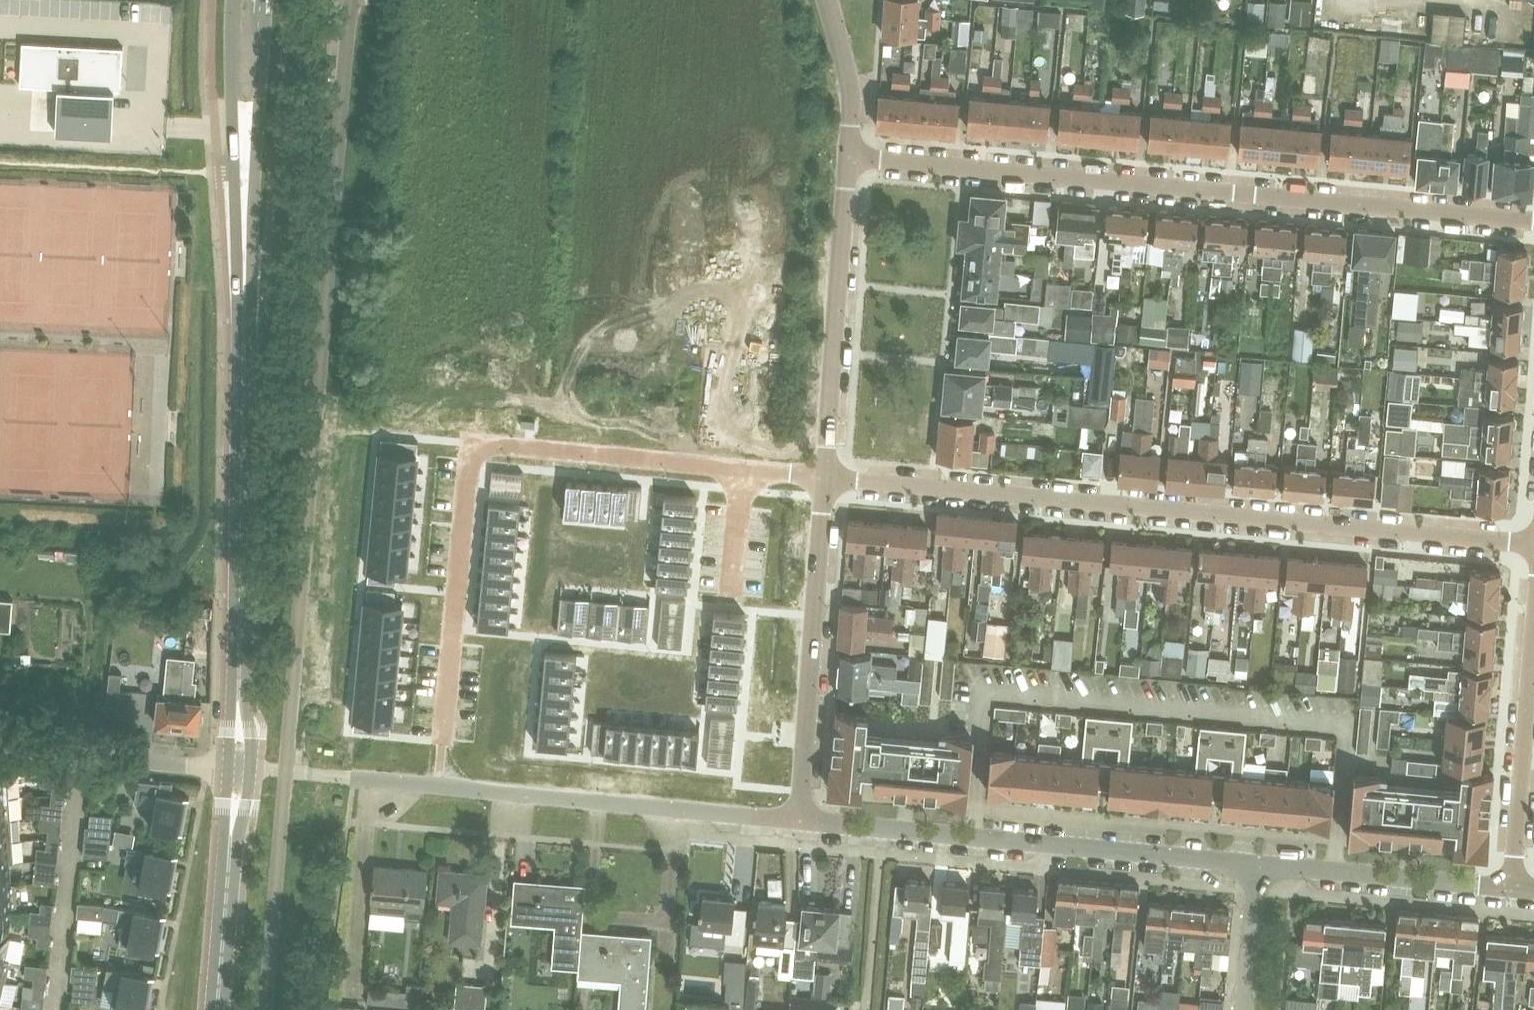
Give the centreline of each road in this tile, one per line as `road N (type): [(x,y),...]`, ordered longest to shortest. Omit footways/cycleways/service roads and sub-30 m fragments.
road 1 (tertiary): [(239,767),(249,0)]
road 2 (residential): [(1533,544),(827,480)]
road 3 (residential): [(438,786),(476,442),(827,480)]
road 4 (residential): [(1533,222),(855,158)]
road 5 (residential): [(1262,867),(799,820)]
road 6 (residential): [(799,820),(438,786)]
road 7 (residential): [(827,480),(799,820)]
road 8 (residential): [(855,158),(827,480)]
road 9 (residential): [(1507,889),(1533,606)]
road 10 (residential): [(1507,889),(1262,867)]
road 11 (tertiary): [(218,1009),(239,767)]
road 12 (unclassified): [(239,767),(0,746)]
road 13 (residential): [(826,0),(855,158)]
road 14 (residential): [(1242,1009),(1262,867)]

